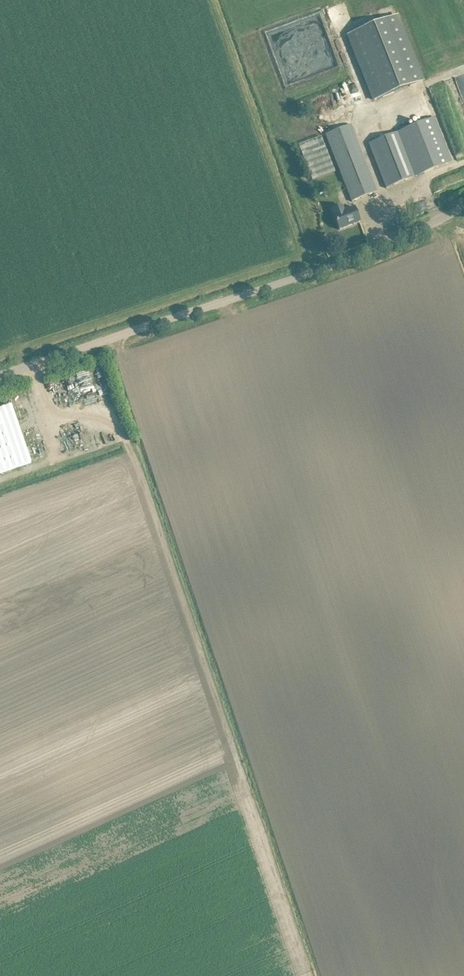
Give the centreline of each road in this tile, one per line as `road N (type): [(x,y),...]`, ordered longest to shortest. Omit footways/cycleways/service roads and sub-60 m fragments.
road 1 (unclassified): [(0,375),(373,254),(463,209)]

